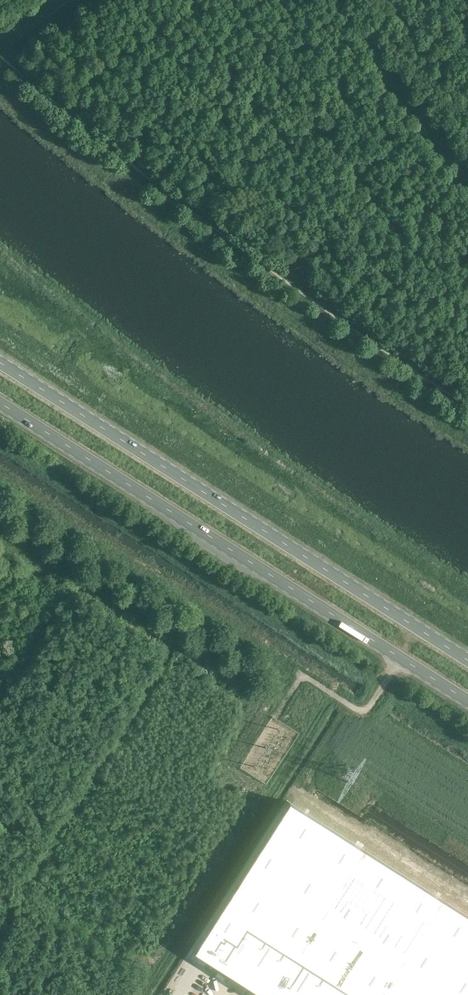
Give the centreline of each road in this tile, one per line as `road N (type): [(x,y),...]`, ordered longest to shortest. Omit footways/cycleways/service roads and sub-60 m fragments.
road 1 (primary): [(467,661),(0,363)]
road 2 (primary): [(0,405),(467,702)]
road 3 (track): [(172,645),(0,917)]

